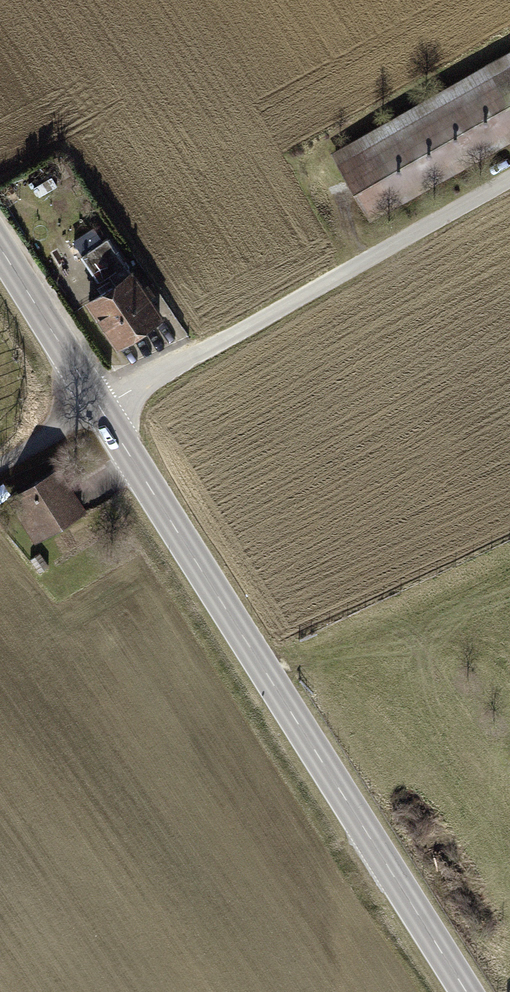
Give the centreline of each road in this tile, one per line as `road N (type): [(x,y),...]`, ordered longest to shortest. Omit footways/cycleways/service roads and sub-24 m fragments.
road 1 (secondary): [(464,991),(0,248)]
road 2 (track): [(509,181),(98,405)]
road 3 (track): [(343,991),(346,923),(371,844)]

